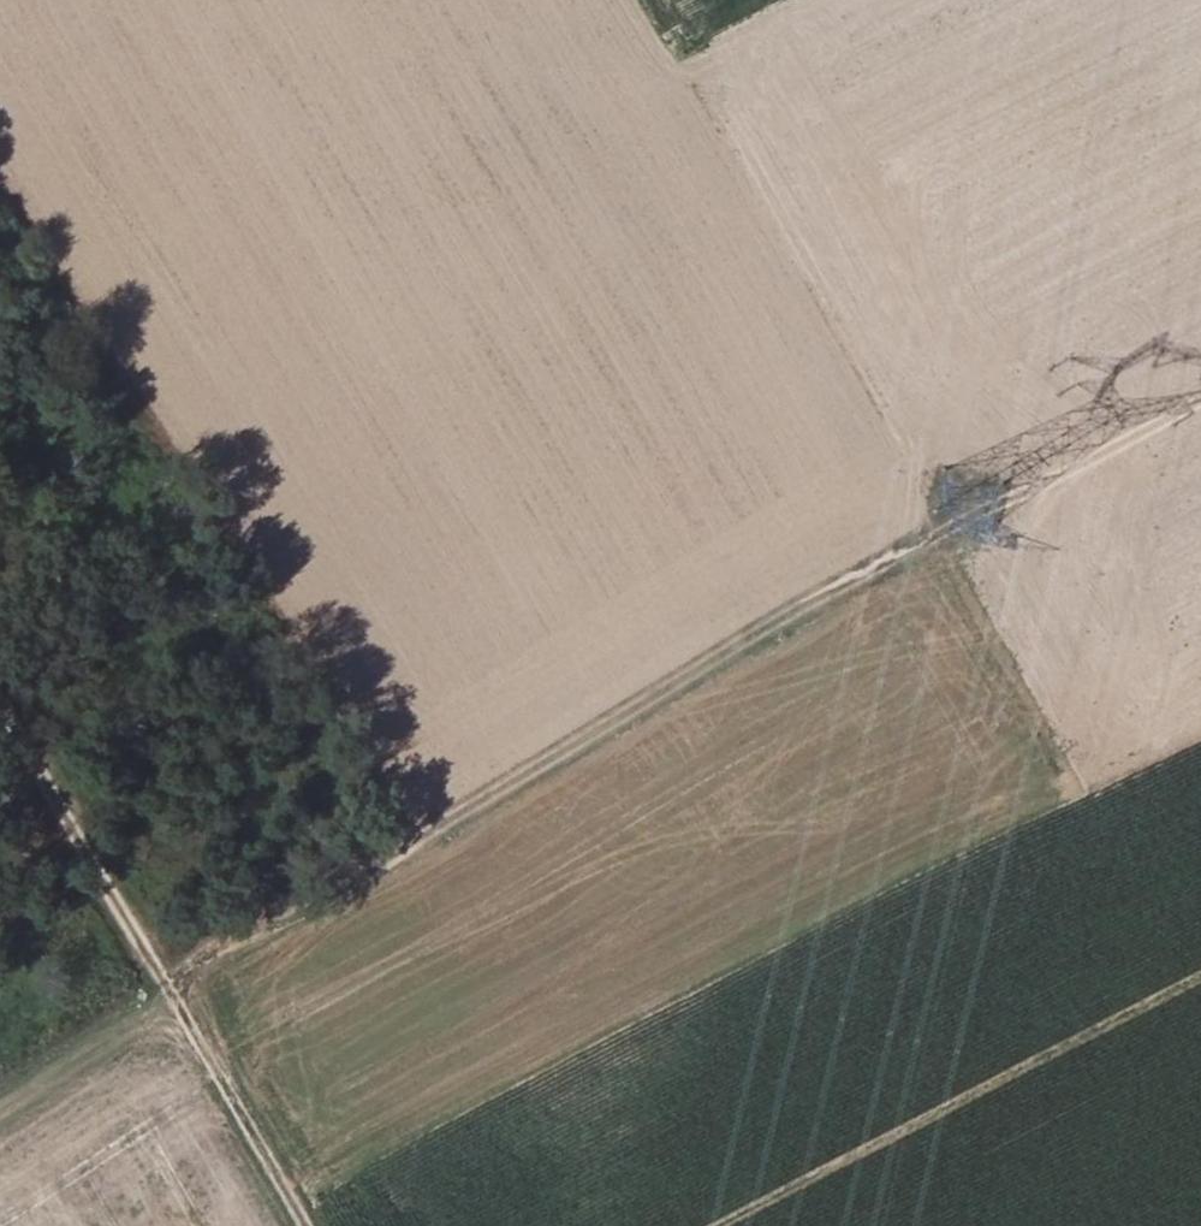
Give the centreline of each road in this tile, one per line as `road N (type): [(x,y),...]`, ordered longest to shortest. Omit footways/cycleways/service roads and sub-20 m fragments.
road 1 (track): [(0,697),(310,1225)]

